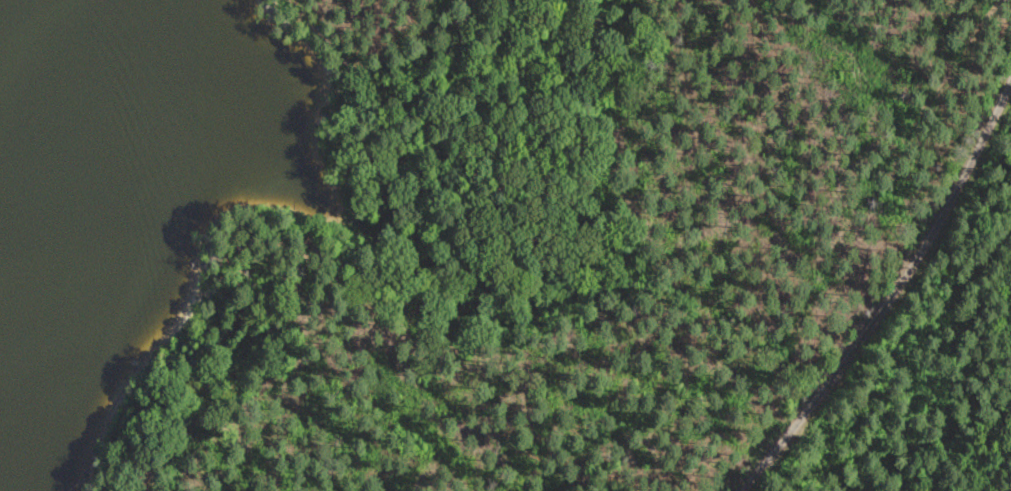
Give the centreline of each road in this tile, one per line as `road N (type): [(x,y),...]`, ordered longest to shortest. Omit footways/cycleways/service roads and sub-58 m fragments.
road 1 (track): [(1010,85),(918,257),(744,490)]

